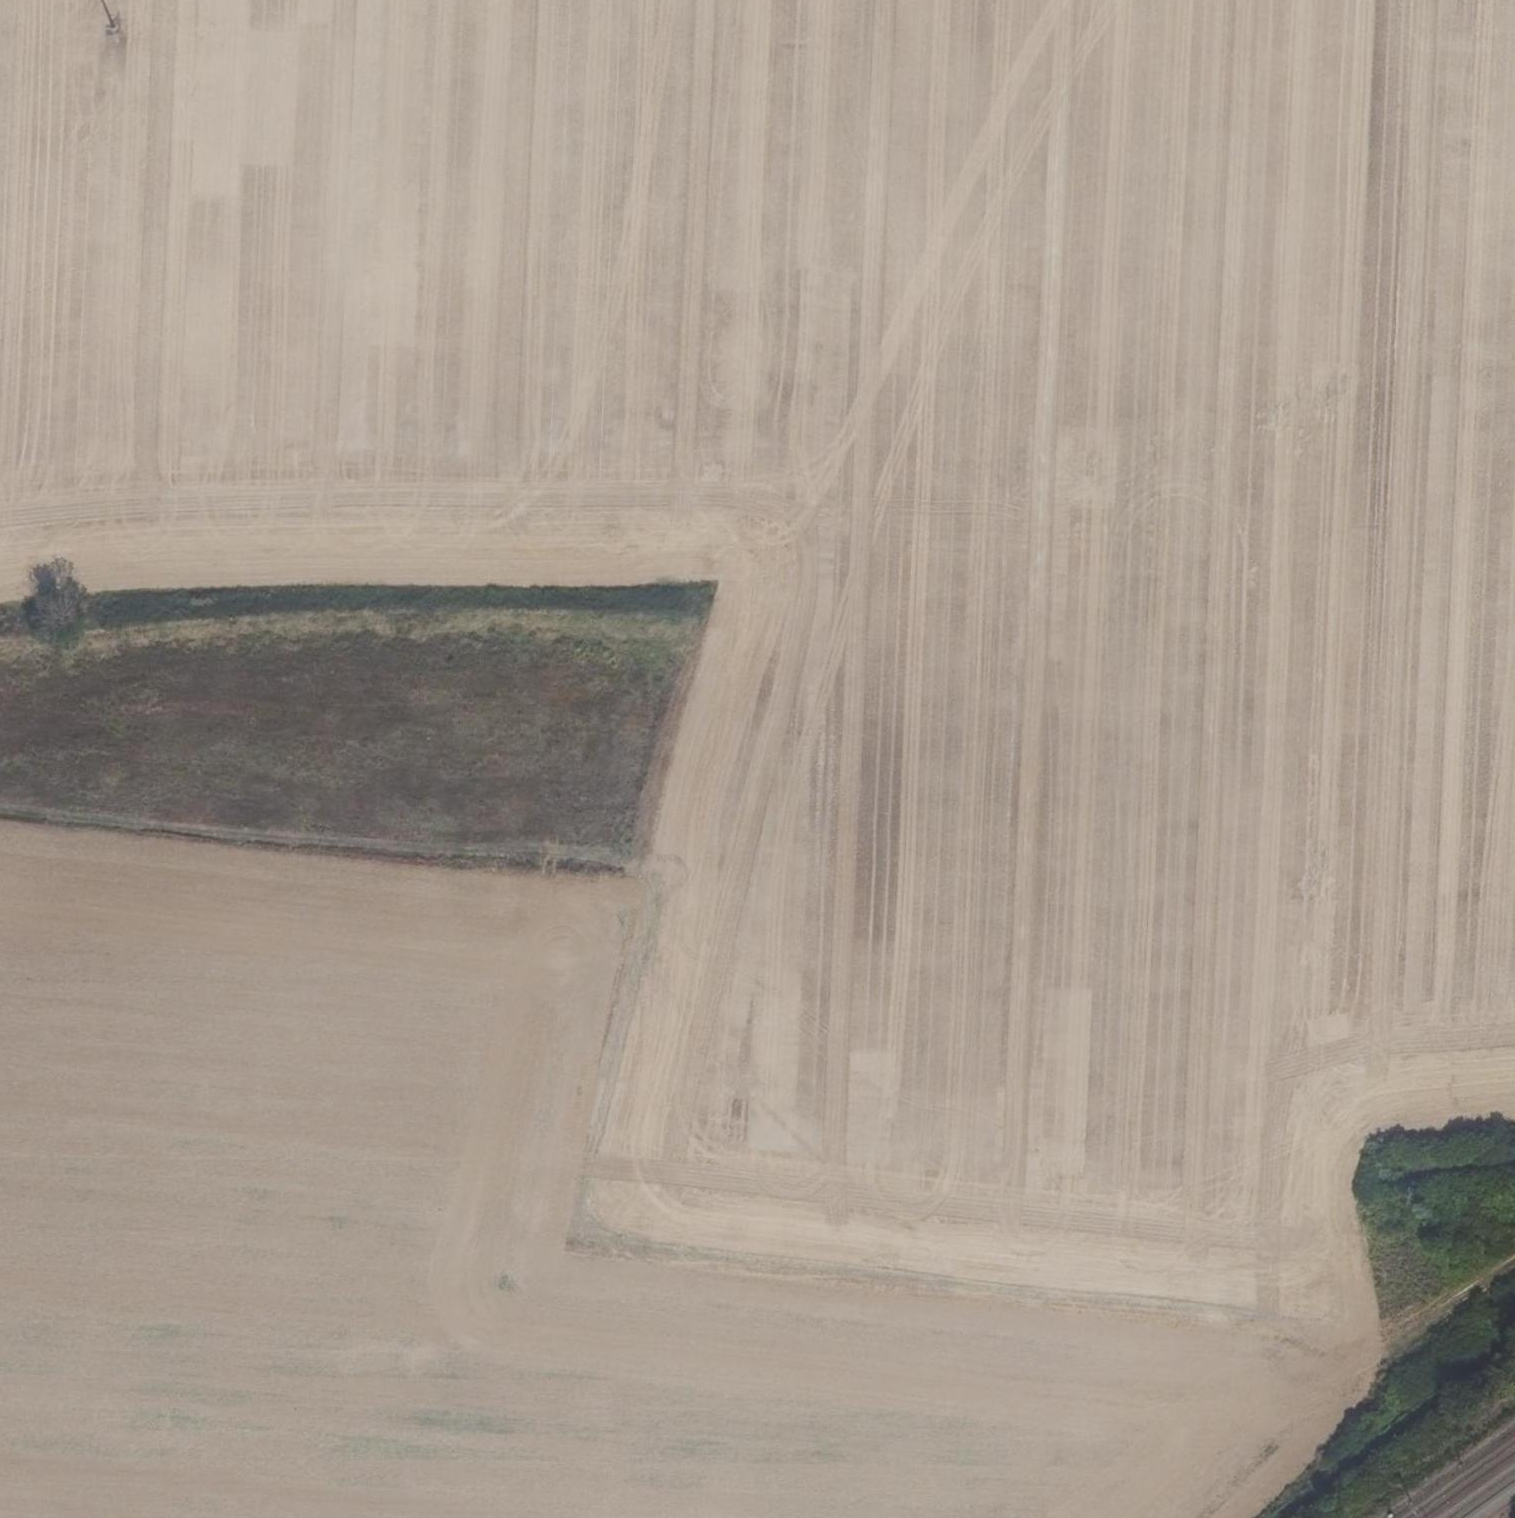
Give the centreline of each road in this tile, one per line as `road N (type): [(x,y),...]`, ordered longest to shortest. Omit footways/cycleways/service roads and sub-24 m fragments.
road 1 (track): [(1514,1264),(1403,1344)]

